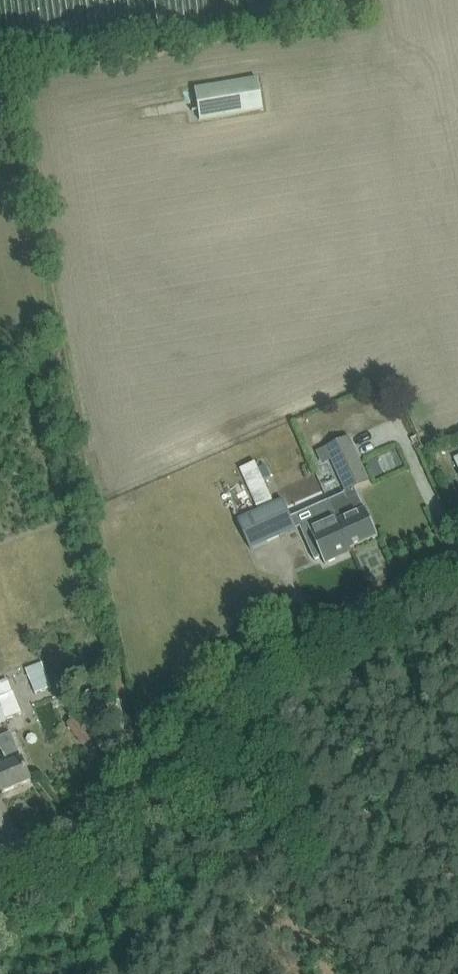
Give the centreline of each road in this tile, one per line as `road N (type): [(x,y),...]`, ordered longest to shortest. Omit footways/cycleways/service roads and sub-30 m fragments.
road 1 (unclassified): [(0,847),(131,789),(162,767),(230,670),(266,644),(457,555)]

